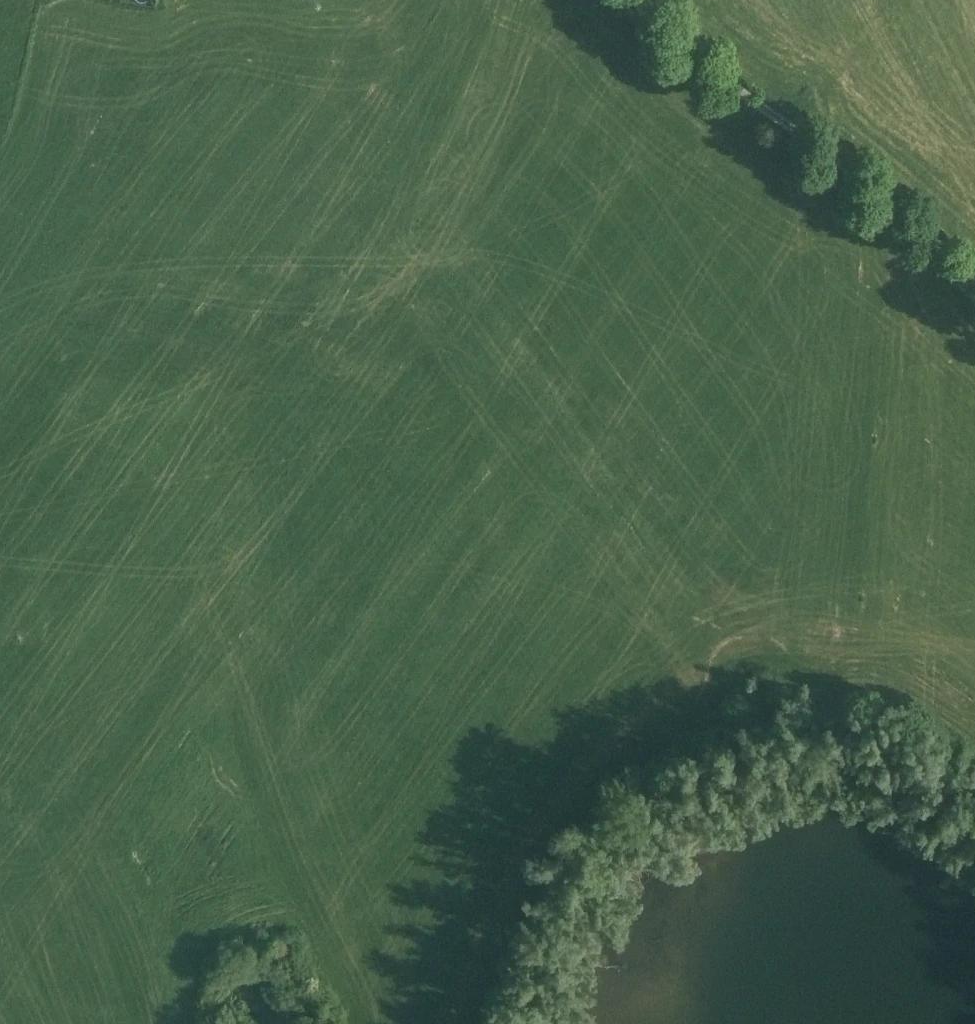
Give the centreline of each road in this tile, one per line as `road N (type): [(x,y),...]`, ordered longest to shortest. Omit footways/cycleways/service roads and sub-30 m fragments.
road 1 (track): [(644,0),(974,291)]

